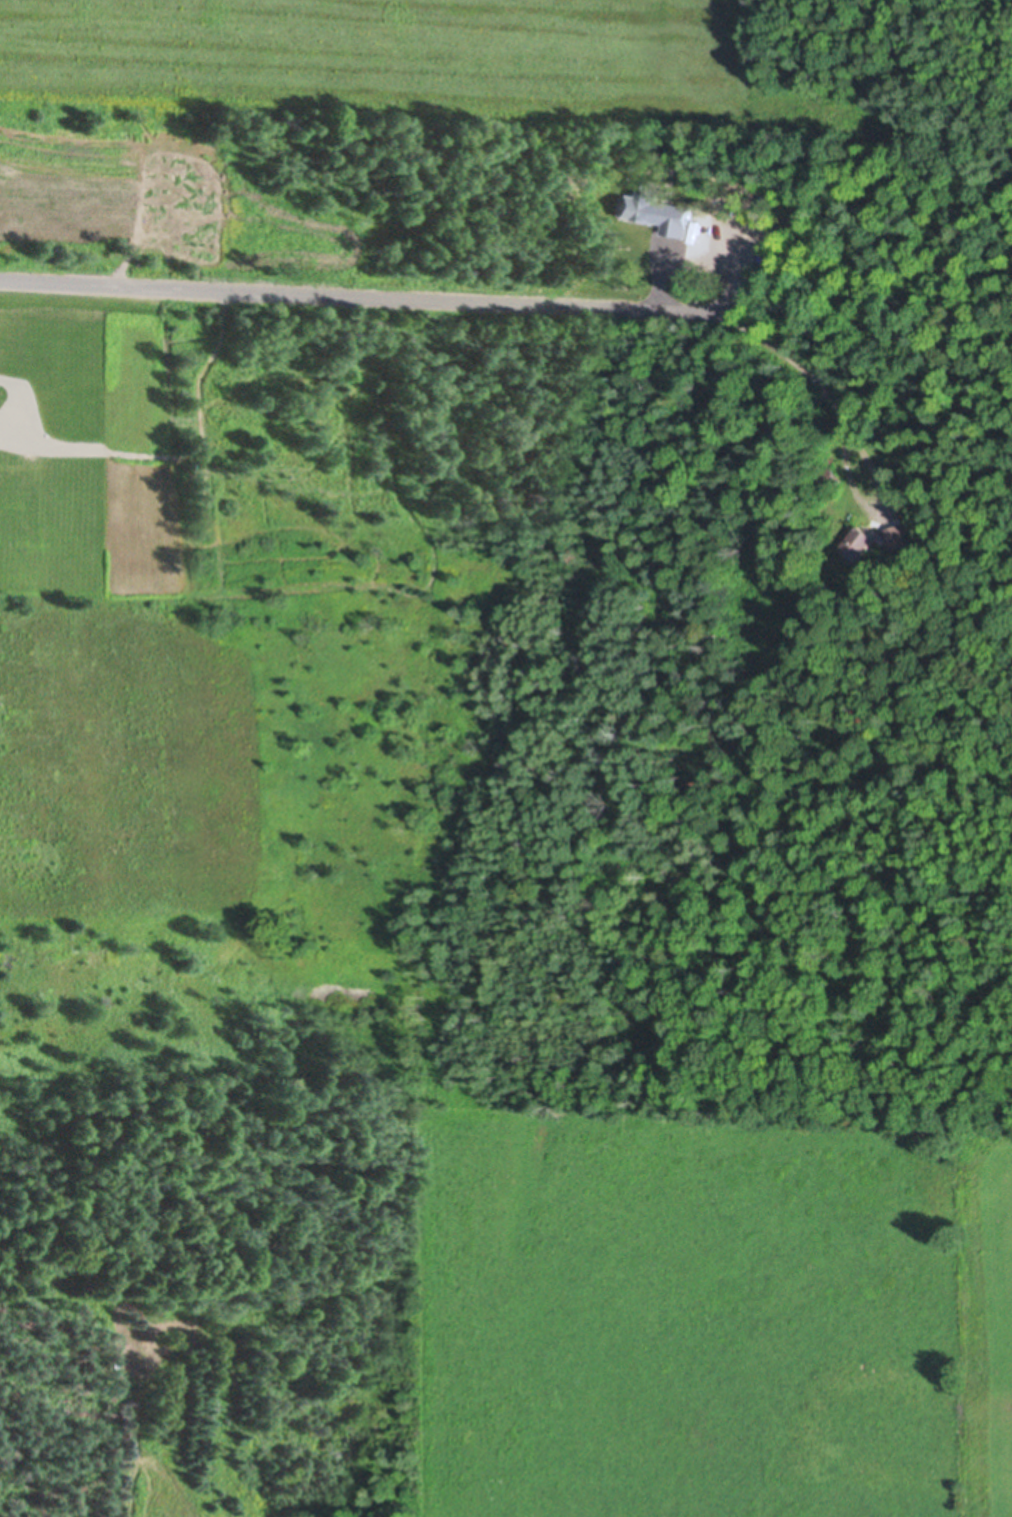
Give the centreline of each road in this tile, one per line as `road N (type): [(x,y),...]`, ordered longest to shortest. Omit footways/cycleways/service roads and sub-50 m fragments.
road 1 (residential): [(723,314),(0,283)]

